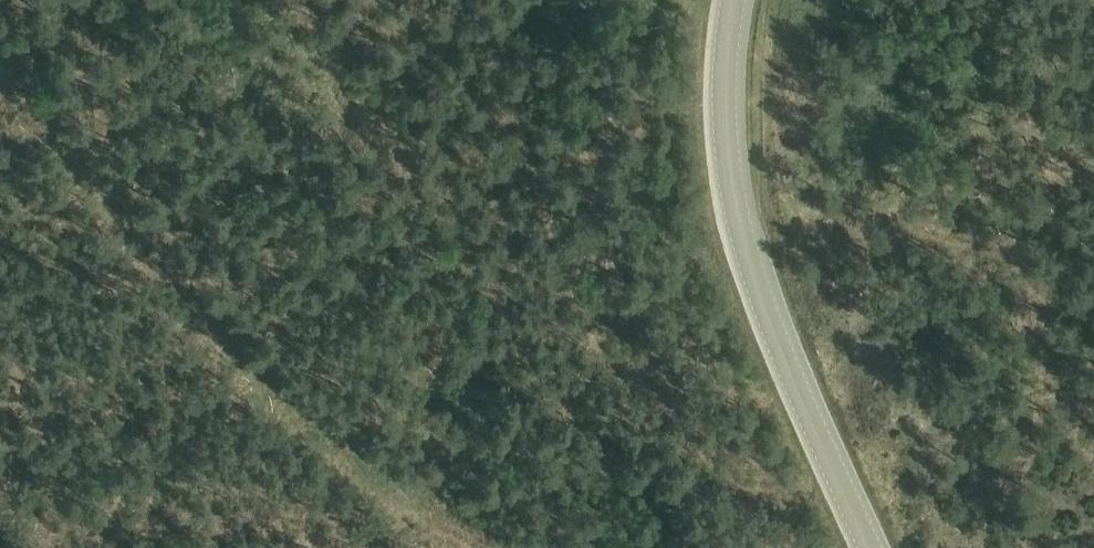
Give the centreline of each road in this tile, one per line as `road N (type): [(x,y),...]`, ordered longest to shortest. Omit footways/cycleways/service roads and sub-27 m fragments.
road 1 (unclassified): [(871,547),(770,316),(734,199),(725,128),(735,0)]

